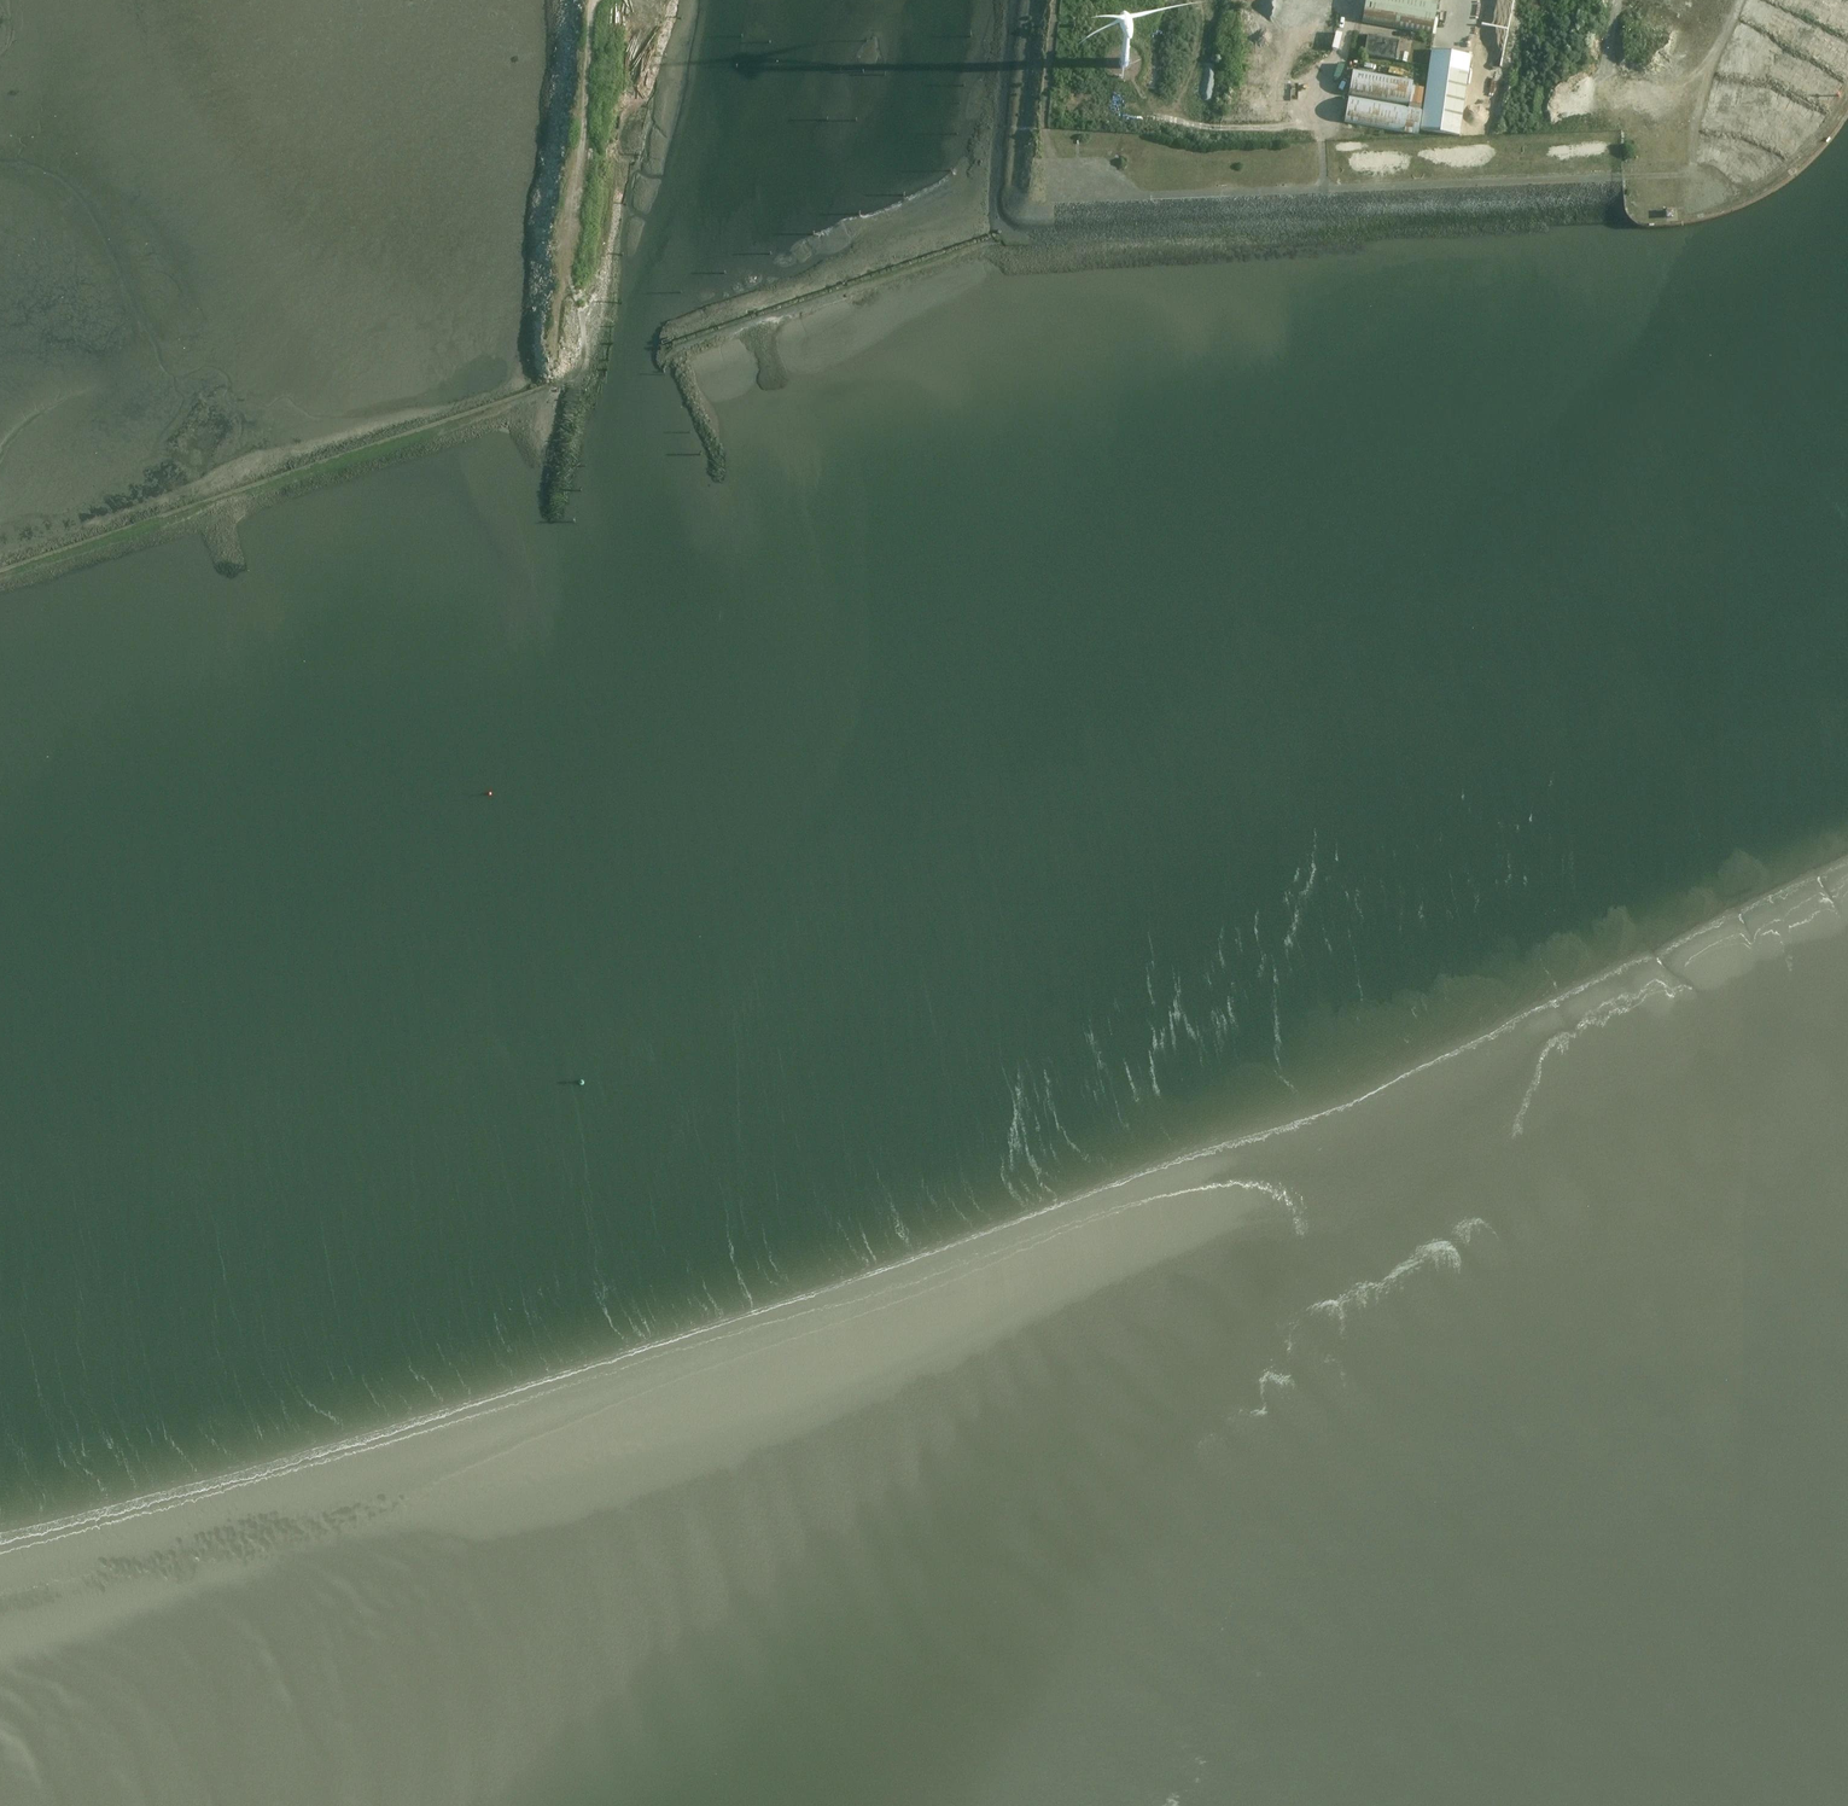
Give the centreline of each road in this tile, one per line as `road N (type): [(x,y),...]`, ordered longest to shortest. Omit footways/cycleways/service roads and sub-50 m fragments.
road 1 (track): [(558,366),(597,0)]
road 2 (unclassified): [(1349,0),(1325,137),(1325,188)]
road 3 (track): [(566,272),(584,316),(582,376),(571,394)]

